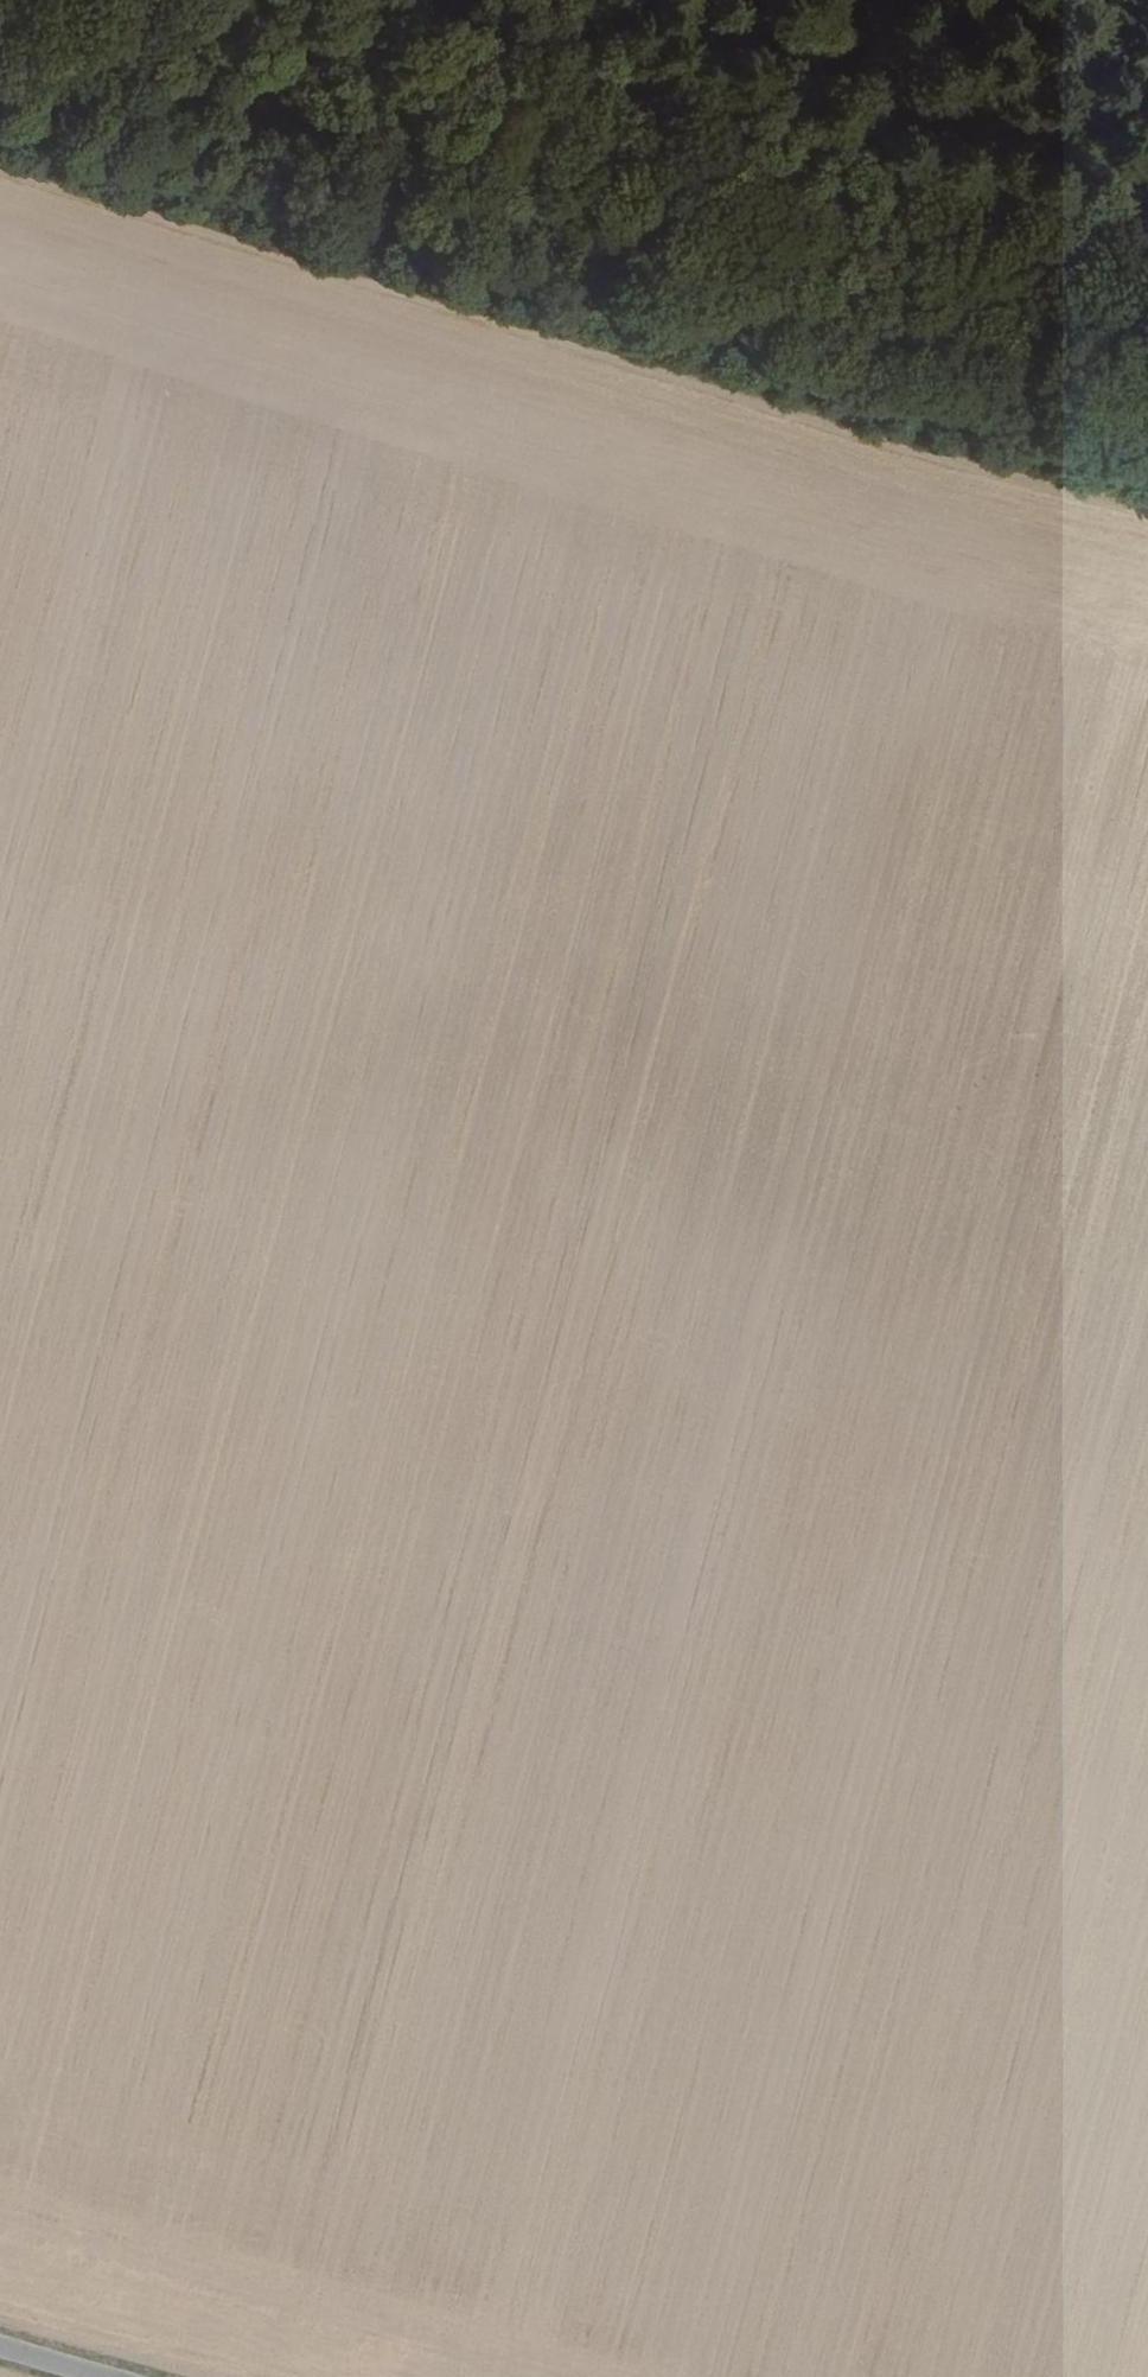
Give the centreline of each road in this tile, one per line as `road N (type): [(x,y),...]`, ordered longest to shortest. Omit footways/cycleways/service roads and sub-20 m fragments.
road 1 (track): [(1147,213),(509,21),(481,0)]
road 2 (unclassified): [(118,2376),(0,2342)]

